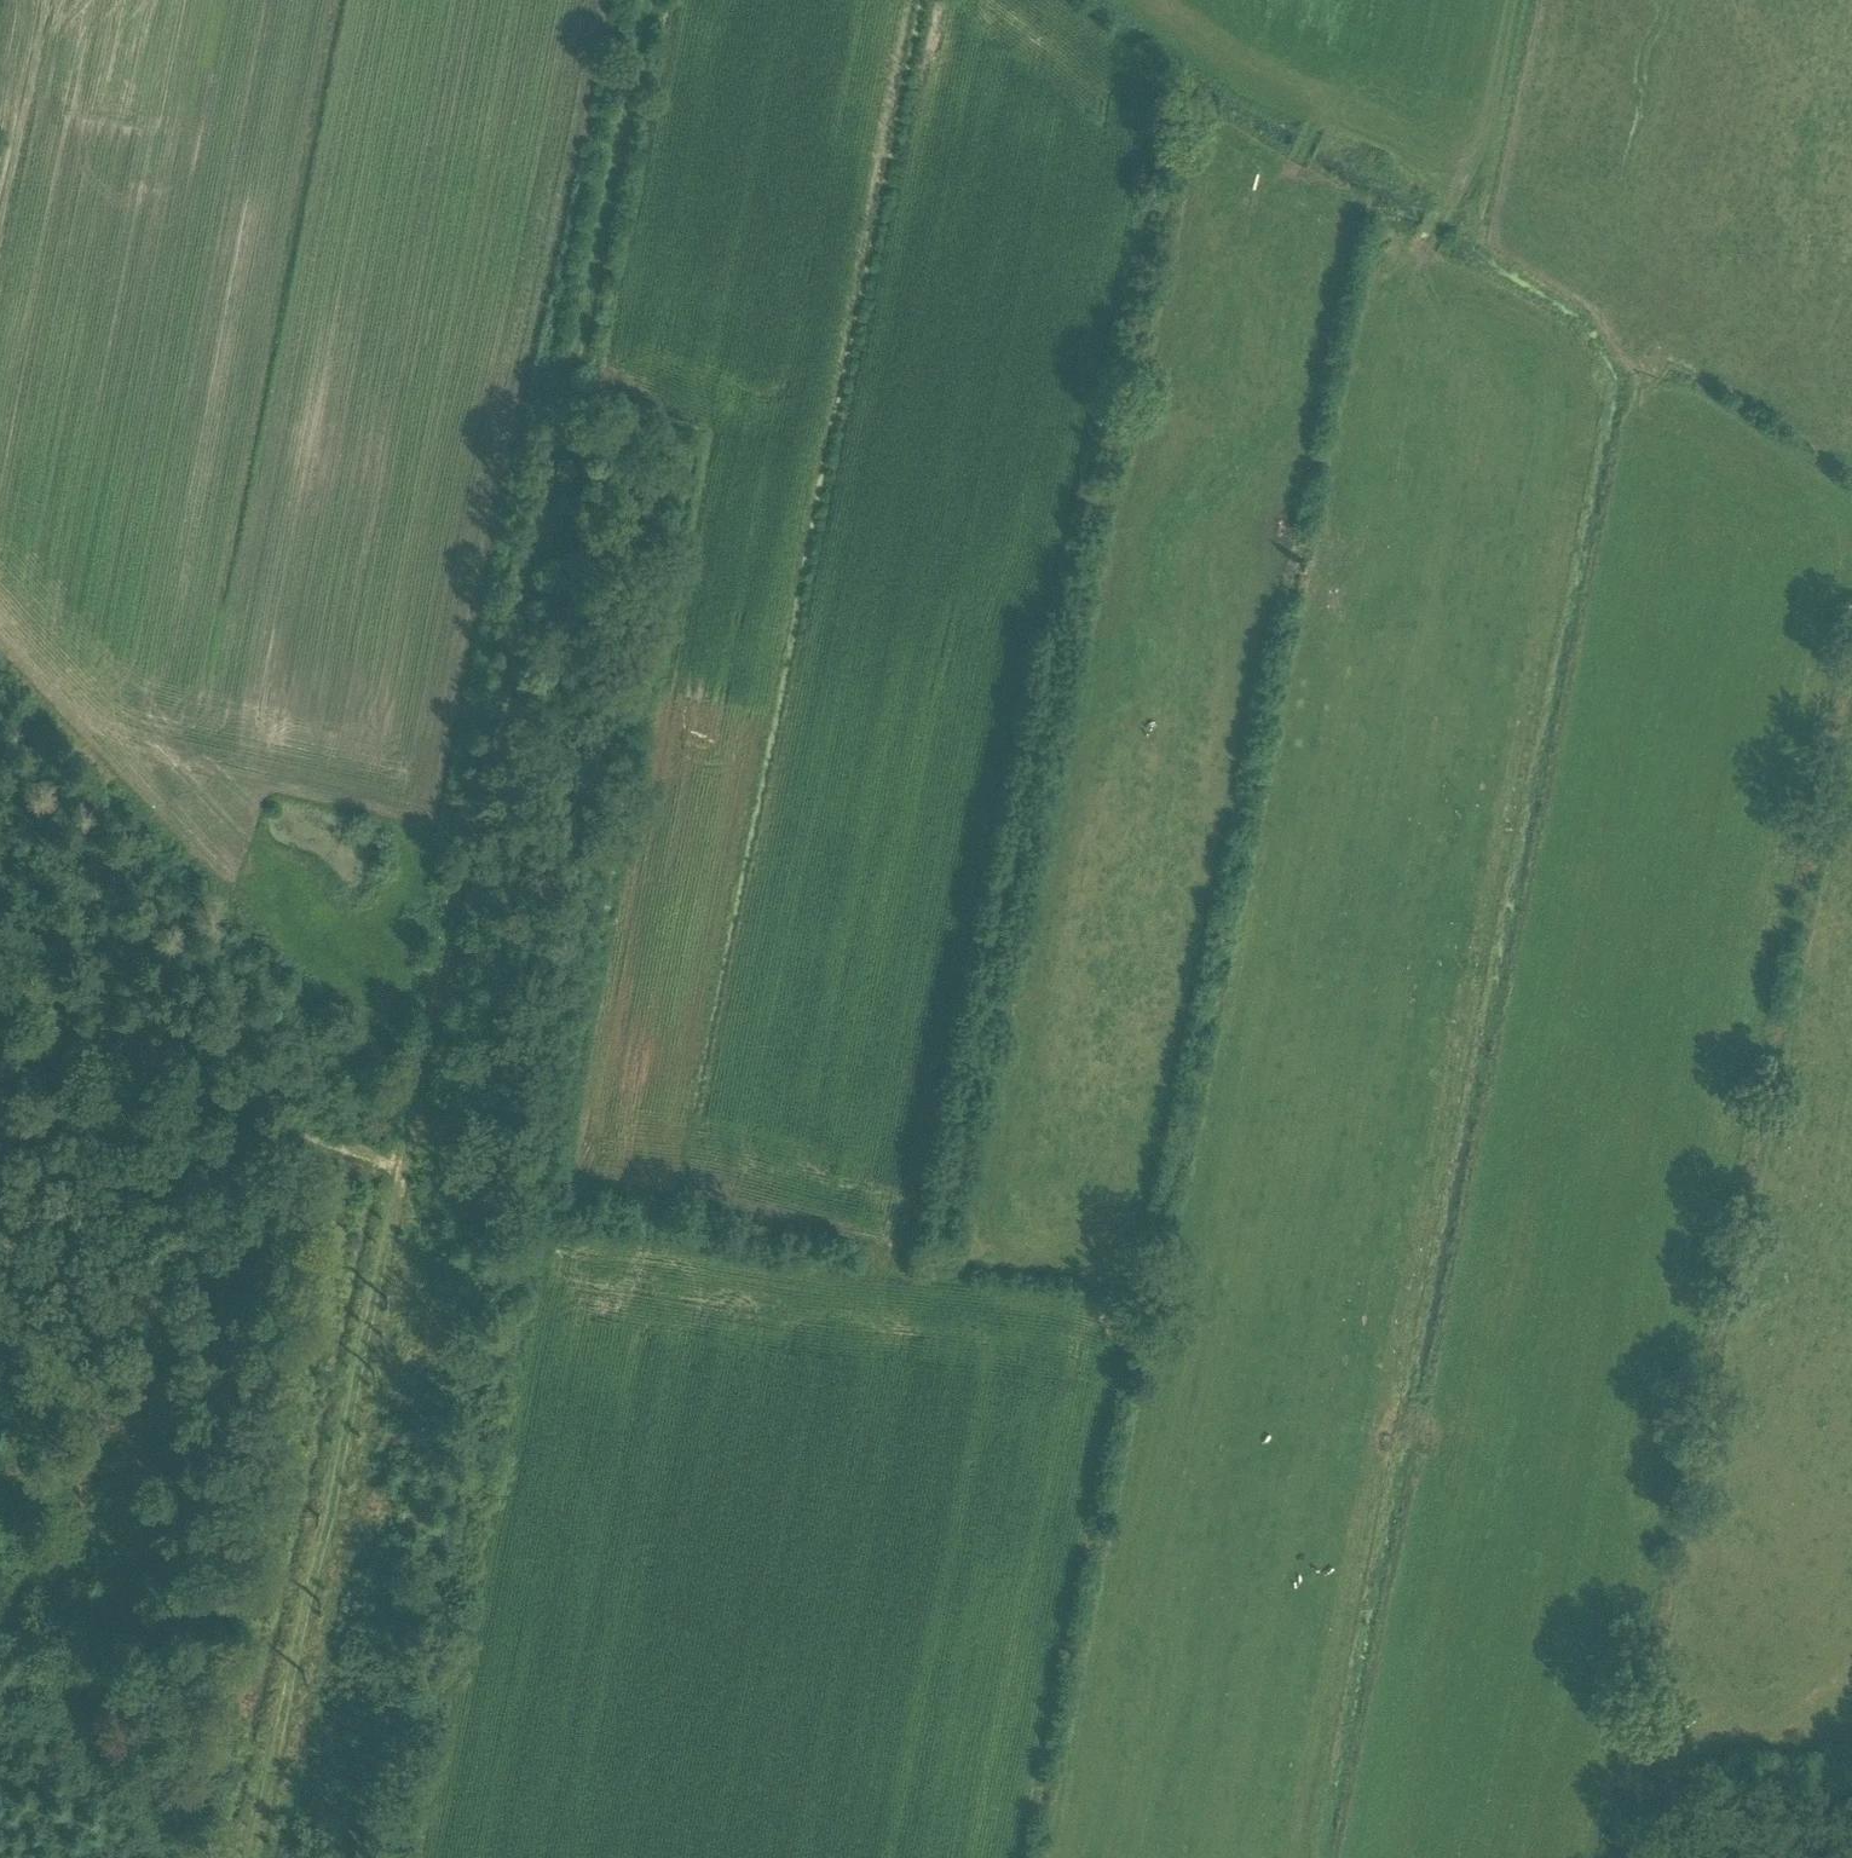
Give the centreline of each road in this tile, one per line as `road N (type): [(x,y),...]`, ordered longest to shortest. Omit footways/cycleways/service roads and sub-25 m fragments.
road 1 (track): [(243,1857),(410,1157),(648,0)]
road 2 (track): [(191,1857),(198,1797),(246,1623),(238,1551),(198,1423),(146,1341),(54,1268),(0,1238)]

